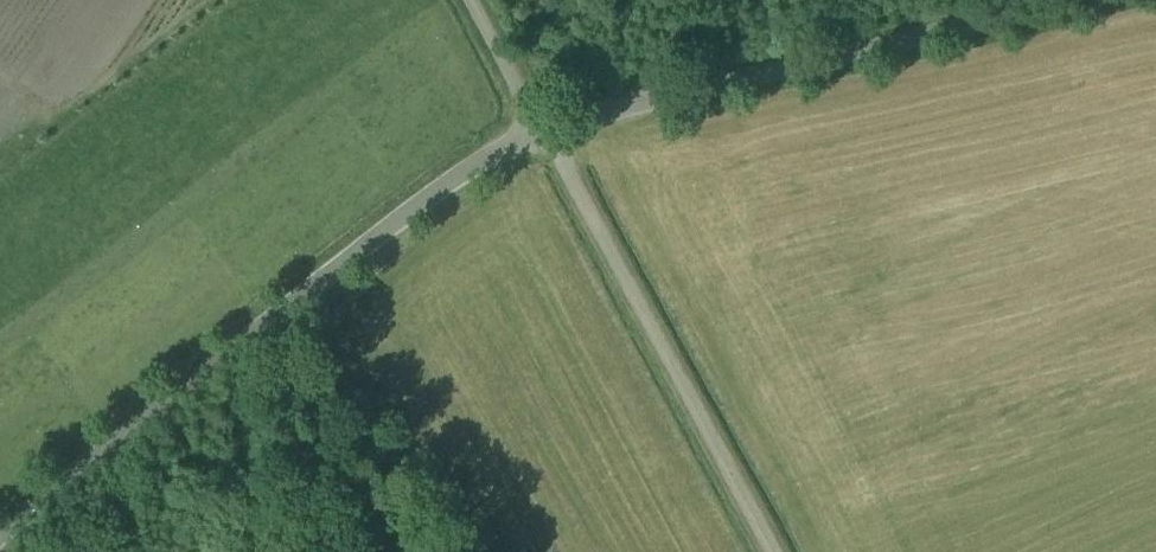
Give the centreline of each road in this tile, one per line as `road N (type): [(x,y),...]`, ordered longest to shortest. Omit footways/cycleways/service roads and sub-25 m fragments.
road 1 (unclassified): [(0,544),(419,209),(545,135)]
road 2 (unclassified): [(545,135),(1097,0)]
road 3 (unclassified): [(772,551),(545,135)]
road 4 (unclassified): [(477,0),(545,135)]

